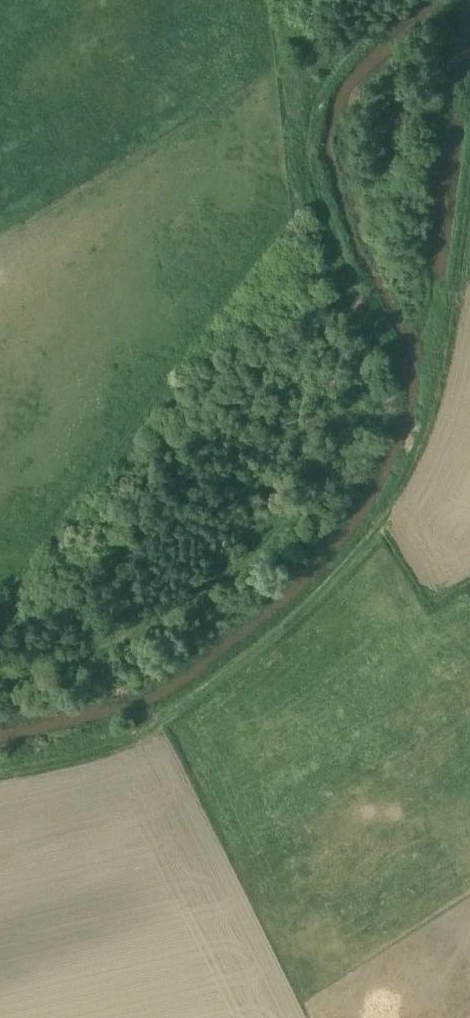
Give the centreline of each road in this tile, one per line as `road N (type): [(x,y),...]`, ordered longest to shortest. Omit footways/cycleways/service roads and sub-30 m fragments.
road 1 (track): [(469,227),(445,365),(383,533),(243,674),(171,729),(0,775)]

